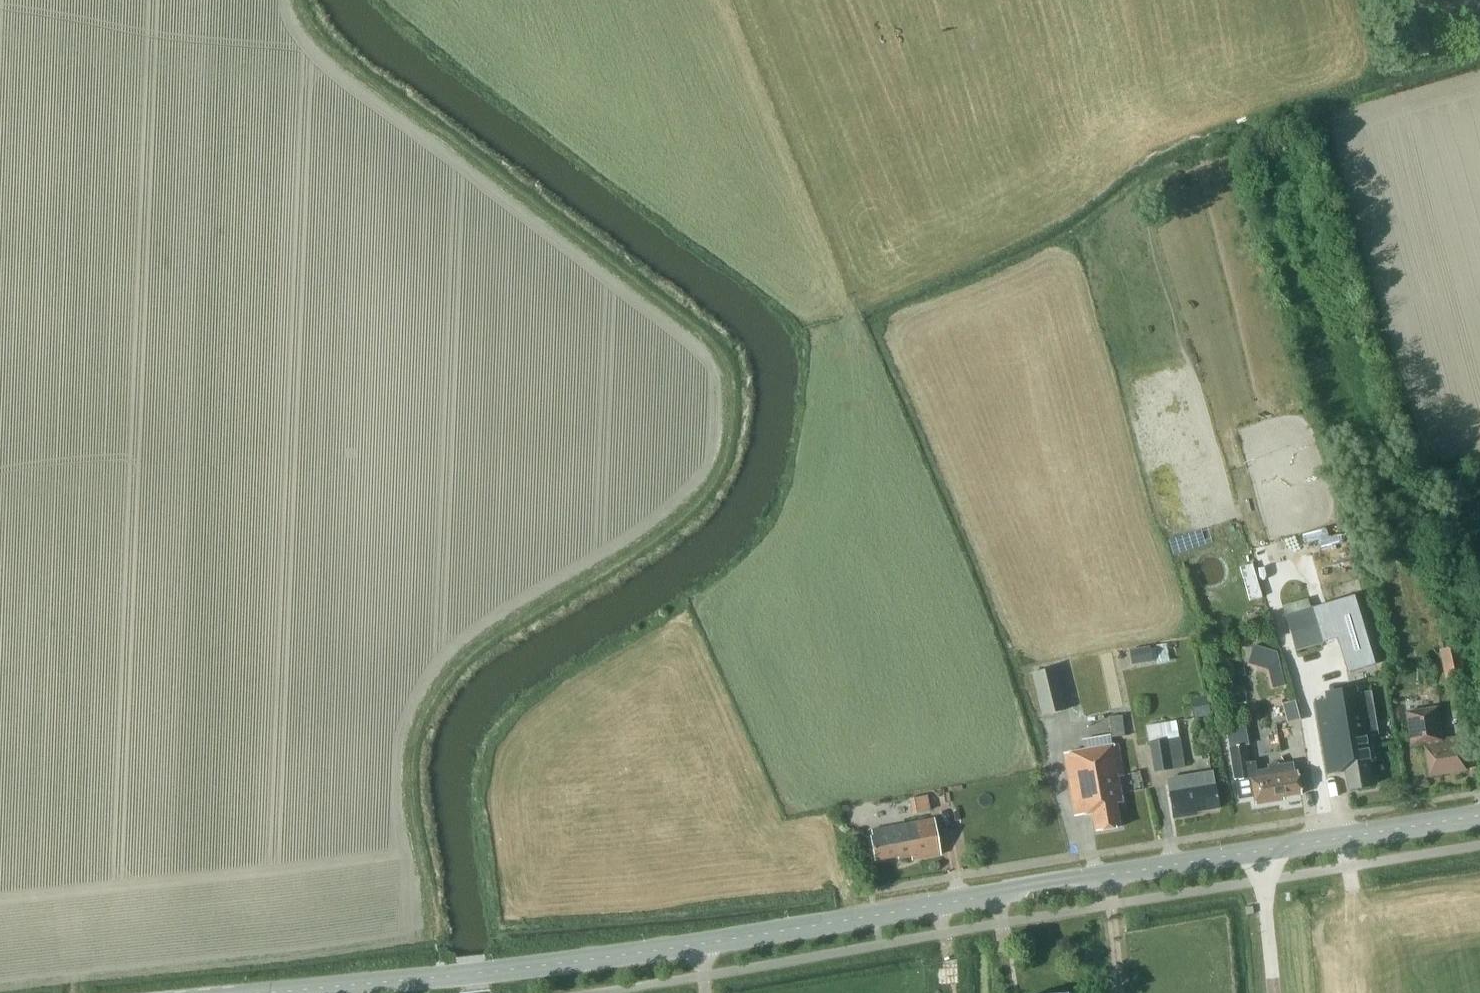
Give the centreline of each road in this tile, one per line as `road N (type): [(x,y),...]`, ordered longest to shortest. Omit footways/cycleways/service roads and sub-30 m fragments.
road 1 (tertiary): [(280,992),(771,935),(1479,815)]

